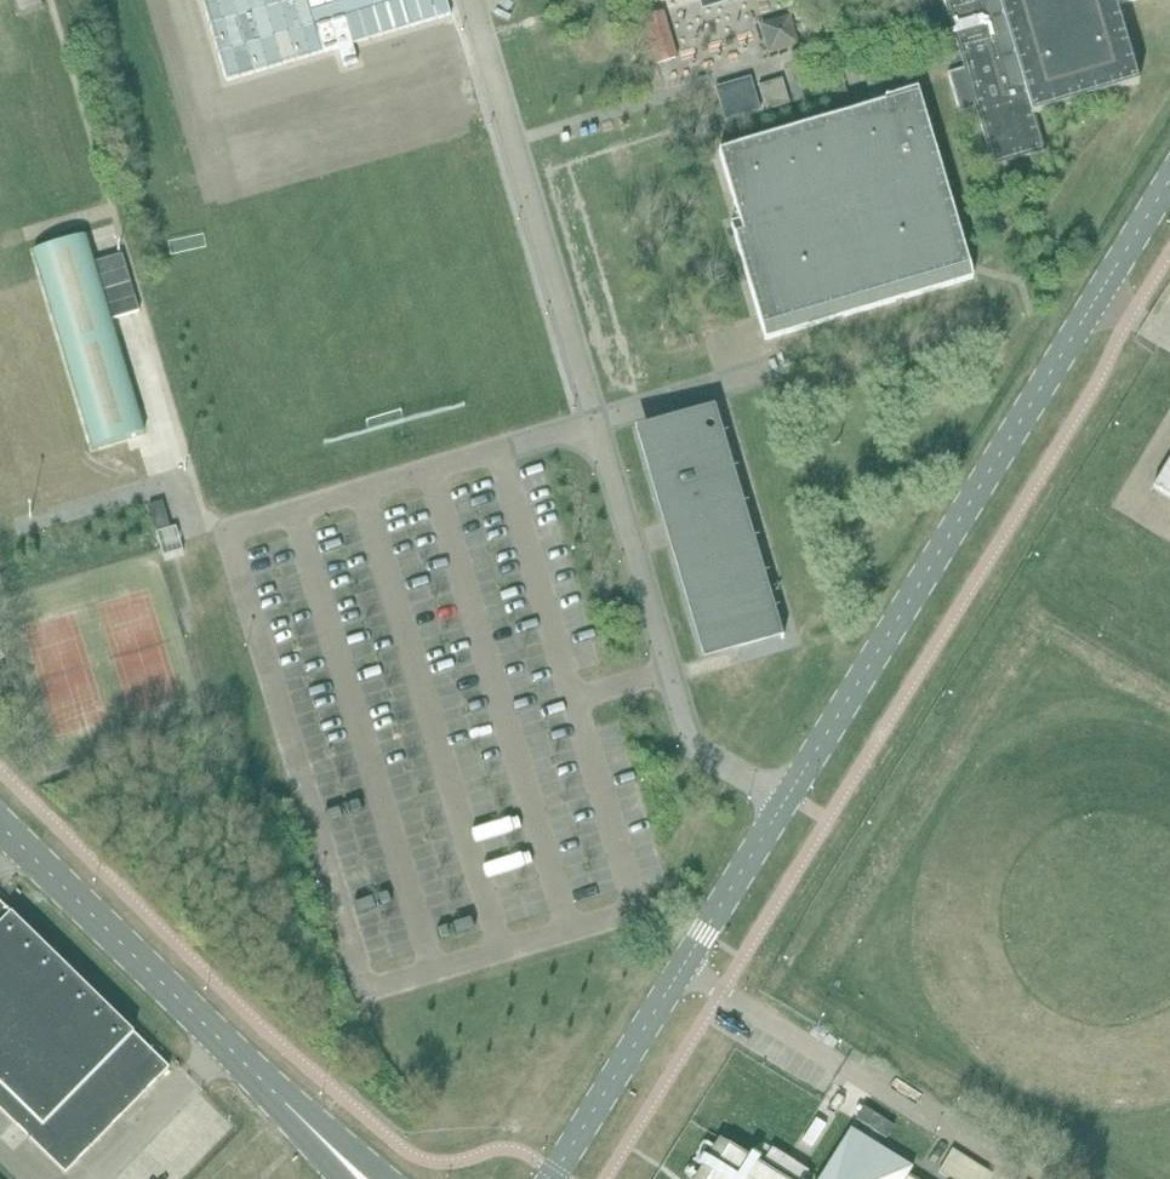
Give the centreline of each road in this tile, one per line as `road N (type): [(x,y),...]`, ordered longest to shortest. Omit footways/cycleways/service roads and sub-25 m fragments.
road 1 (unclassified): [(786,800),(1169,180)]
road 2 (unclassified): [(471,0),(592,409),(587,439)]
road 3 (unclassified): [(319,1136),(0,824)]
road 4 (unclassified): [(551,1178),(786,800)]
road 5 (unclassified): [(786,800),(704,754),(690,736),(610,469),(587,439)]

